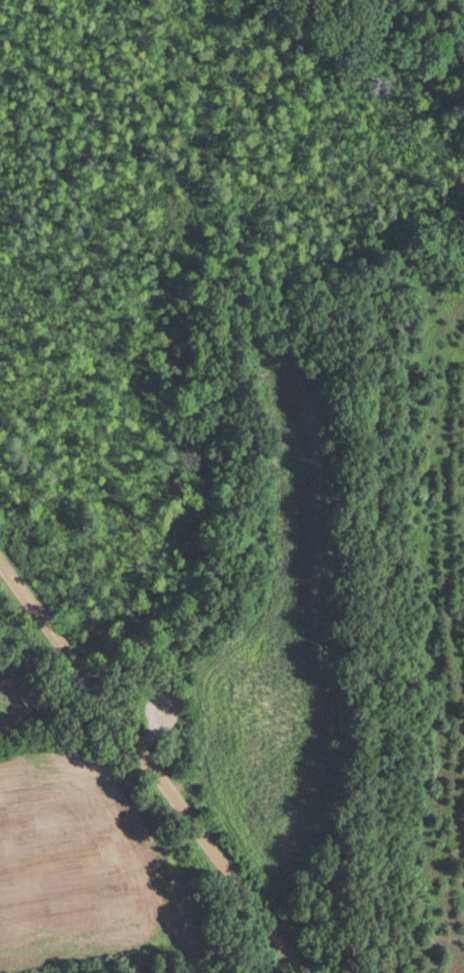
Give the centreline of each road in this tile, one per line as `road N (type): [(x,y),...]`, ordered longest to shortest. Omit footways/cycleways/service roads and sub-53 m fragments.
road 1 (residential): [(0,560),(305,972)]

